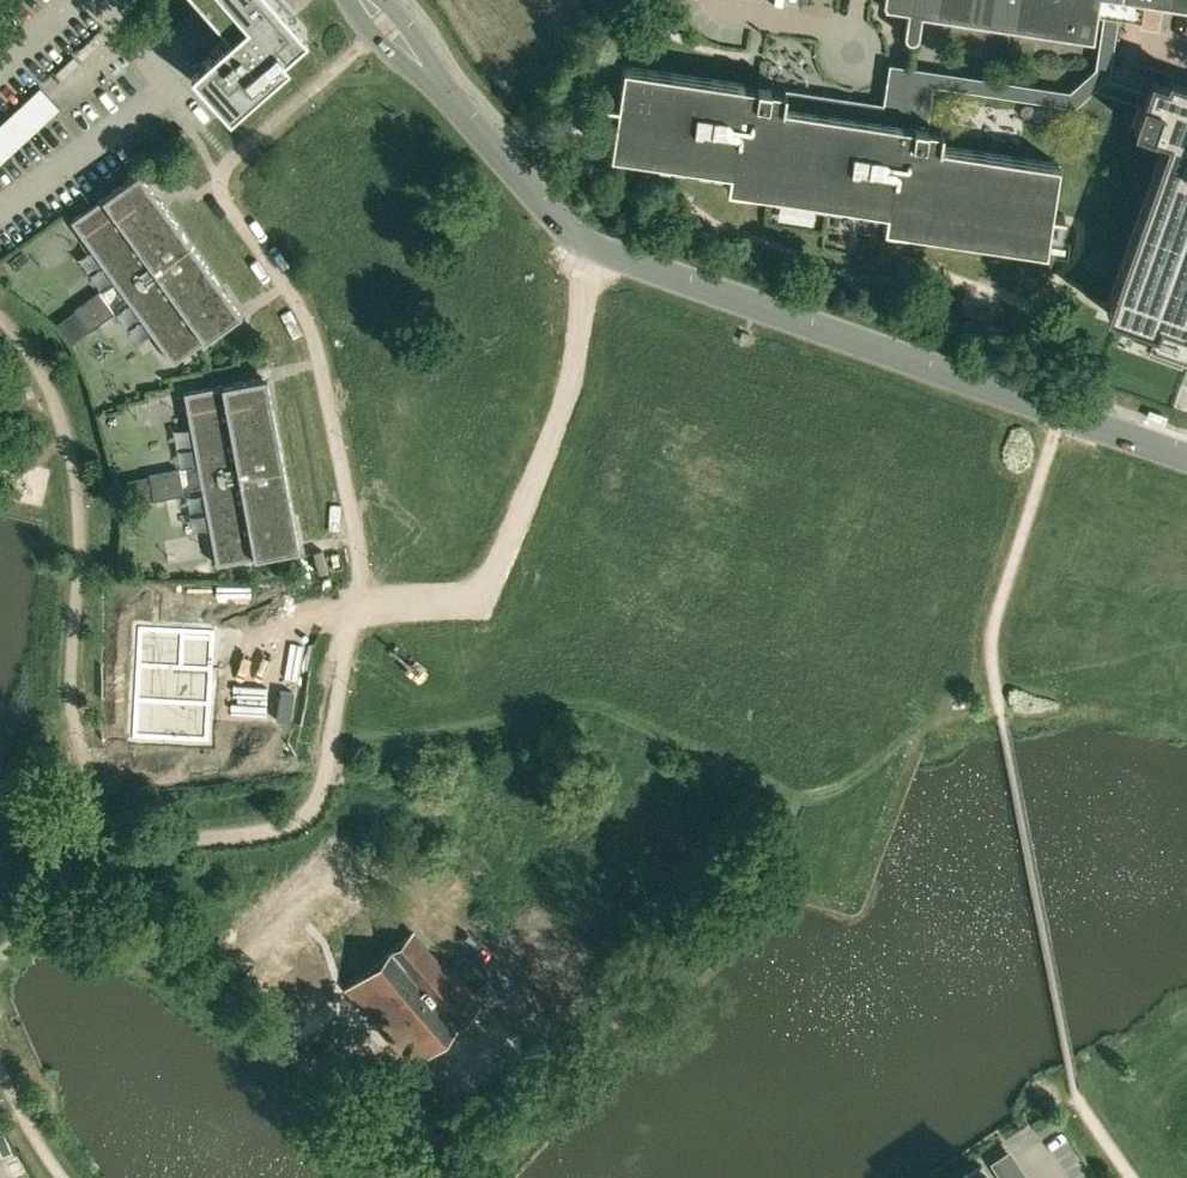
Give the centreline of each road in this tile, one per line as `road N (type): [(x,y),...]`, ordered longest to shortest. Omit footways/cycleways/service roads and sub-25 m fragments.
road 1 (unclassified): [(369,0),(566,229),(1186,457)]
road 2 (track): [(50,913),(141,933),(360,1097),(430,1102),(481,1070)]

